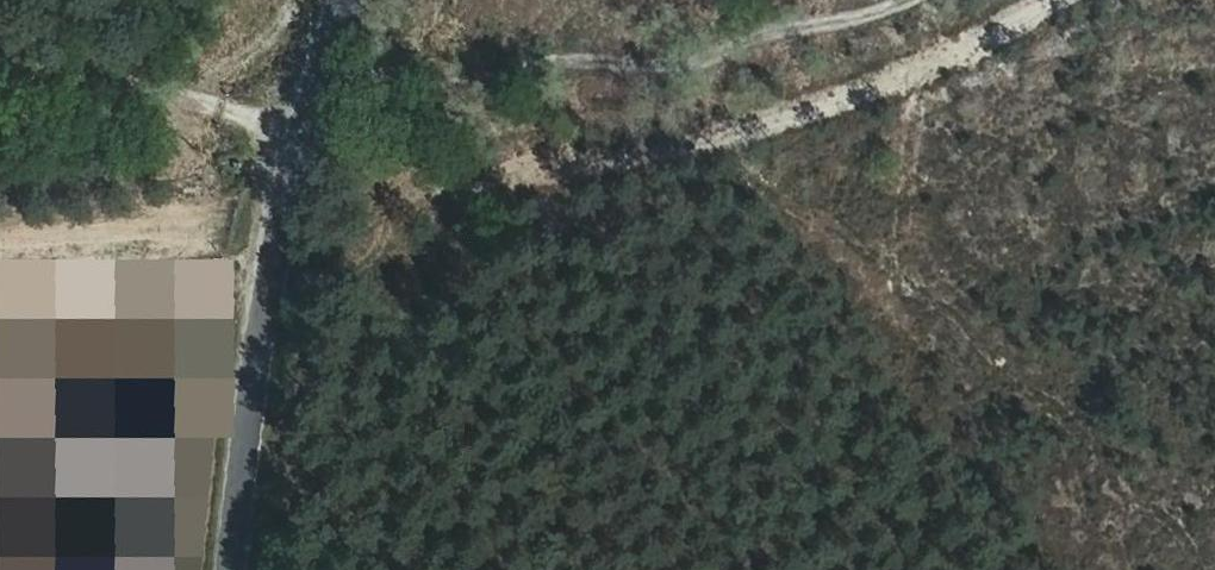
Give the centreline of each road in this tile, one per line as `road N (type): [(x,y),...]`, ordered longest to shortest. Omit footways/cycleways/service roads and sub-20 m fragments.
road 1 (track): [(1070,0),(956,75),(705,110),(560,155),(303,164)]
road 2 (track): [(905,0),(607,66),(324,80)]
road 3 (unclassified): [(346,0),(282,263),(249,569)]
road 4 (track): [(311,131),(0,52)]

